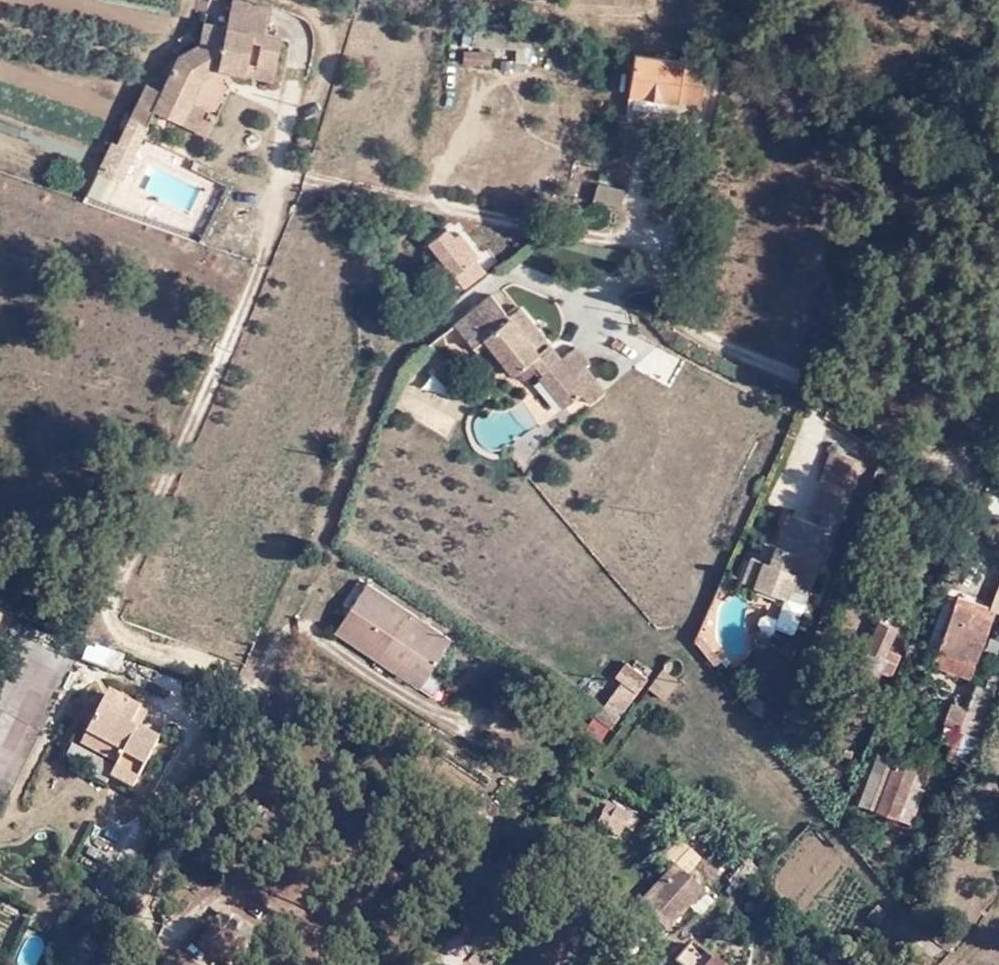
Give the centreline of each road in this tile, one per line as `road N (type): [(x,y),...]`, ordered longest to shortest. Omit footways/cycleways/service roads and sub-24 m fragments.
road 1 (unclassified): [(729,0),(677,238),(672,284),(682,316),(789,378),(904,428),(972,474),(998,506)]

